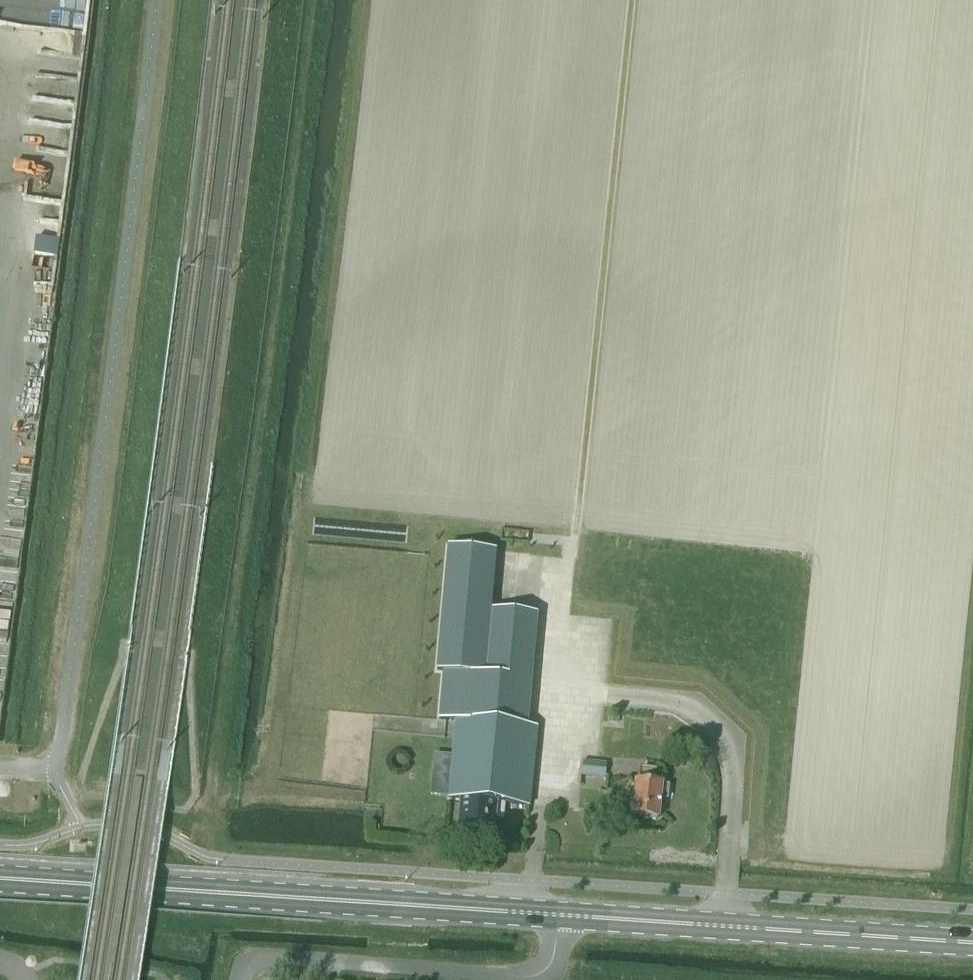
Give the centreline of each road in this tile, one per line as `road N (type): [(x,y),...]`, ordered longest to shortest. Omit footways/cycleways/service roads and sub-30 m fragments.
road 1 (primary): [(0,878),(972,942)]
road 2 (track): [(549,732),(634,0)]

